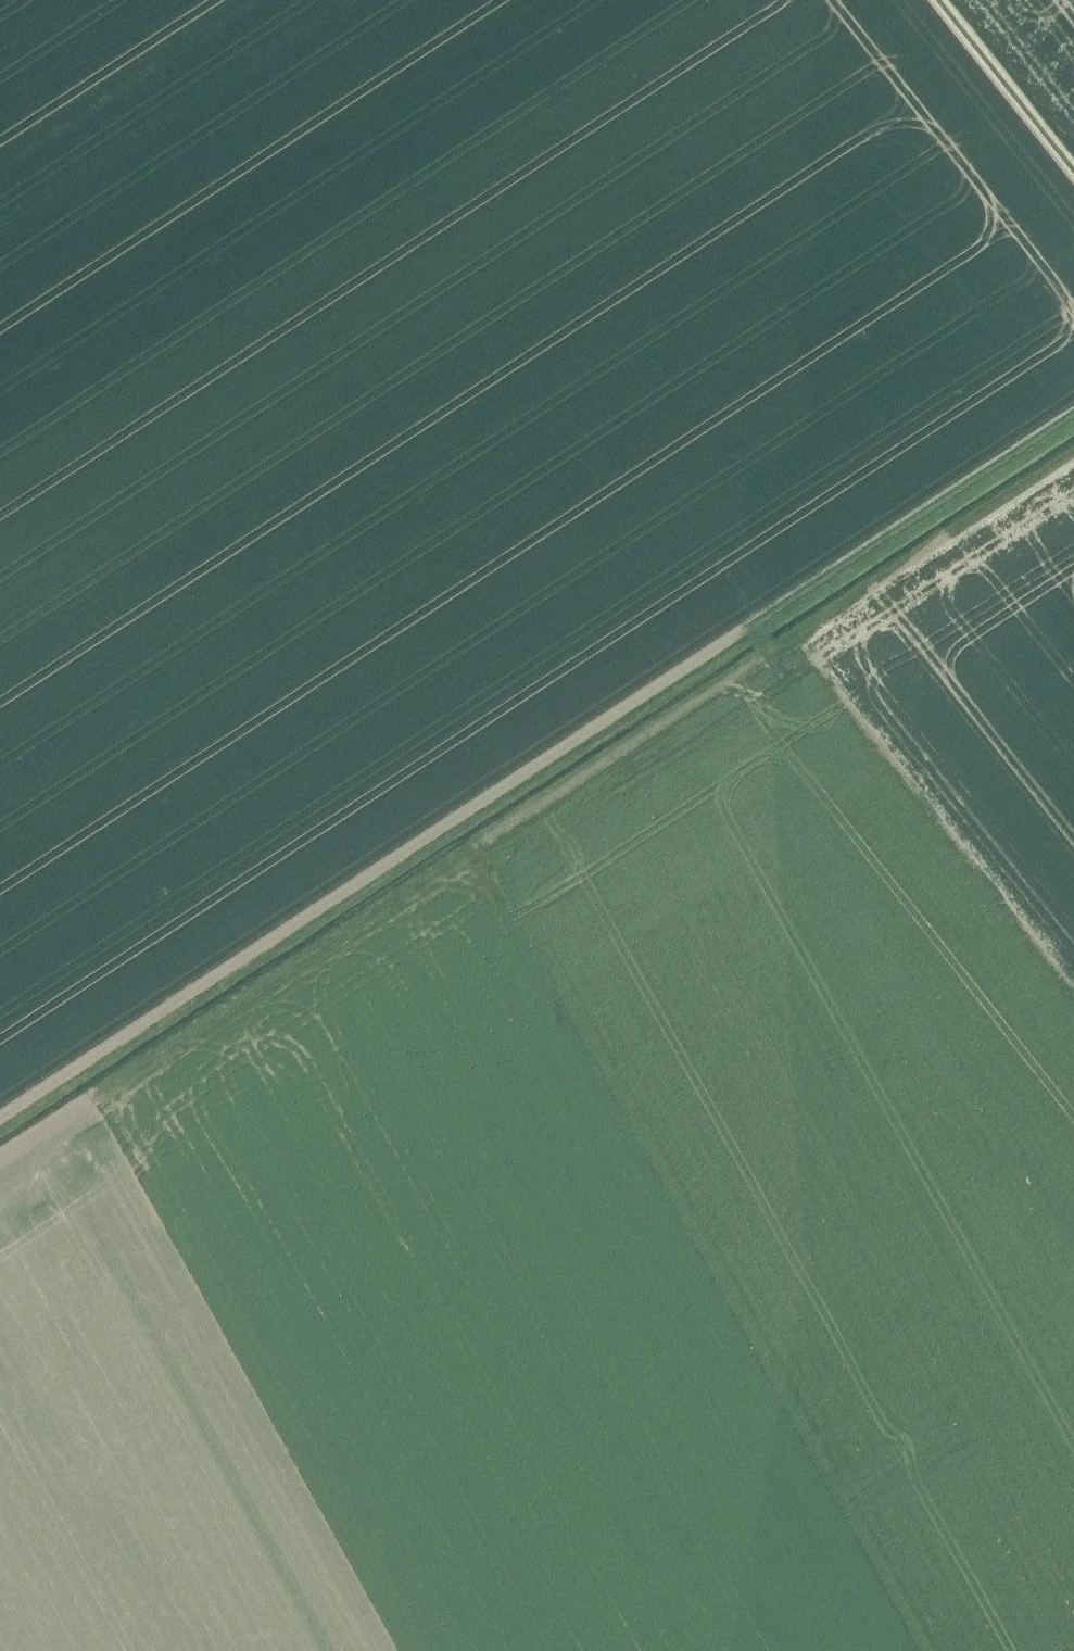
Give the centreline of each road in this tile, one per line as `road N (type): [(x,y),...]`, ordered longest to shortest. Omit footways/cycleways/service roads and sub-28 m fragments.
road 1 (track): [(1073,172),(938,0)]

